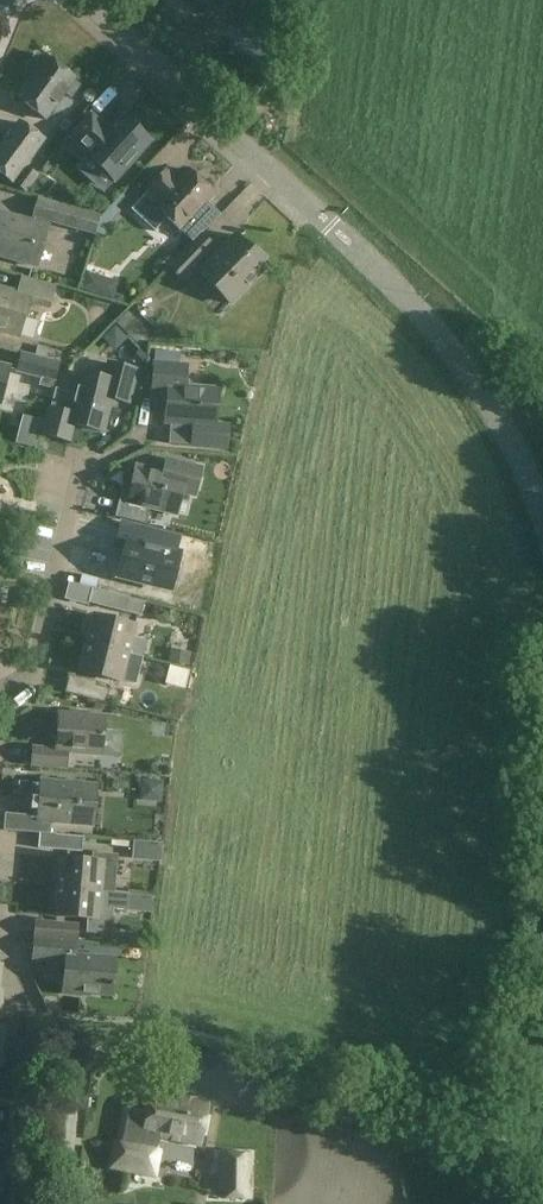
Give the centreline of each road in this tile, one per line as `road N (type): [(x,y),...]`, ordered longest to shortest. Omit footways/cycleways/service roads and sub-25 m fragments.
road 1 (unclassified): [(542,514),(516,443),(436,330),(88,0)]
road 2 (residential): [(0,690),(30,694),(80,466)]

